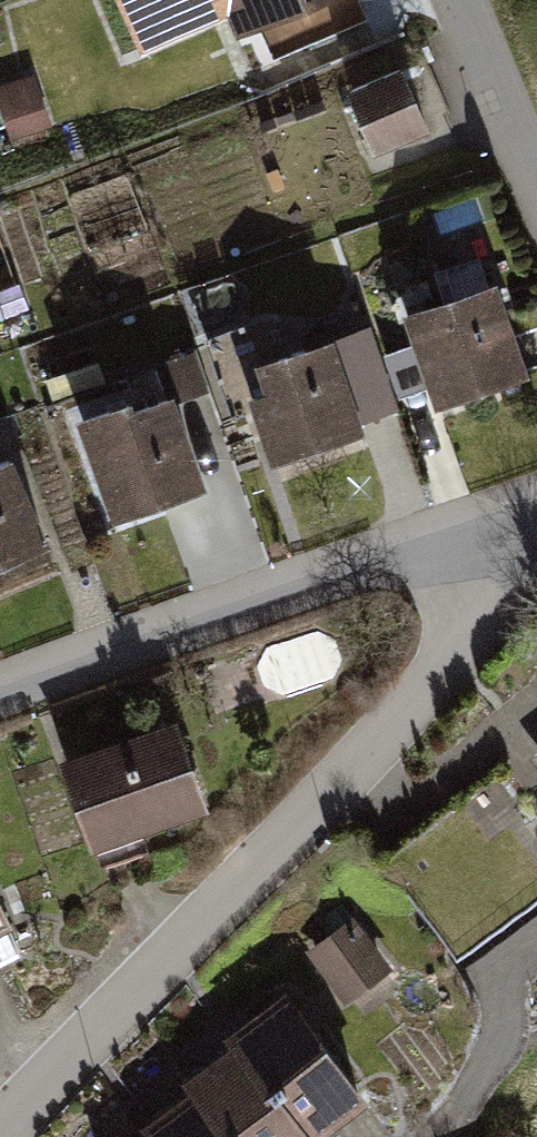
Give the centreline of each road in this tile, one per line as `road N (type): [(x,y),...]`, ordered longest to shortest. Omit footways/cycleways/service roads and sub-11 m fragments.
road 1 (residential): [(1,1136),(536,571)]
road 2 (residential): [(536,499),(0,691)]
road 3 (residential): [(485,0),(536,160)]

